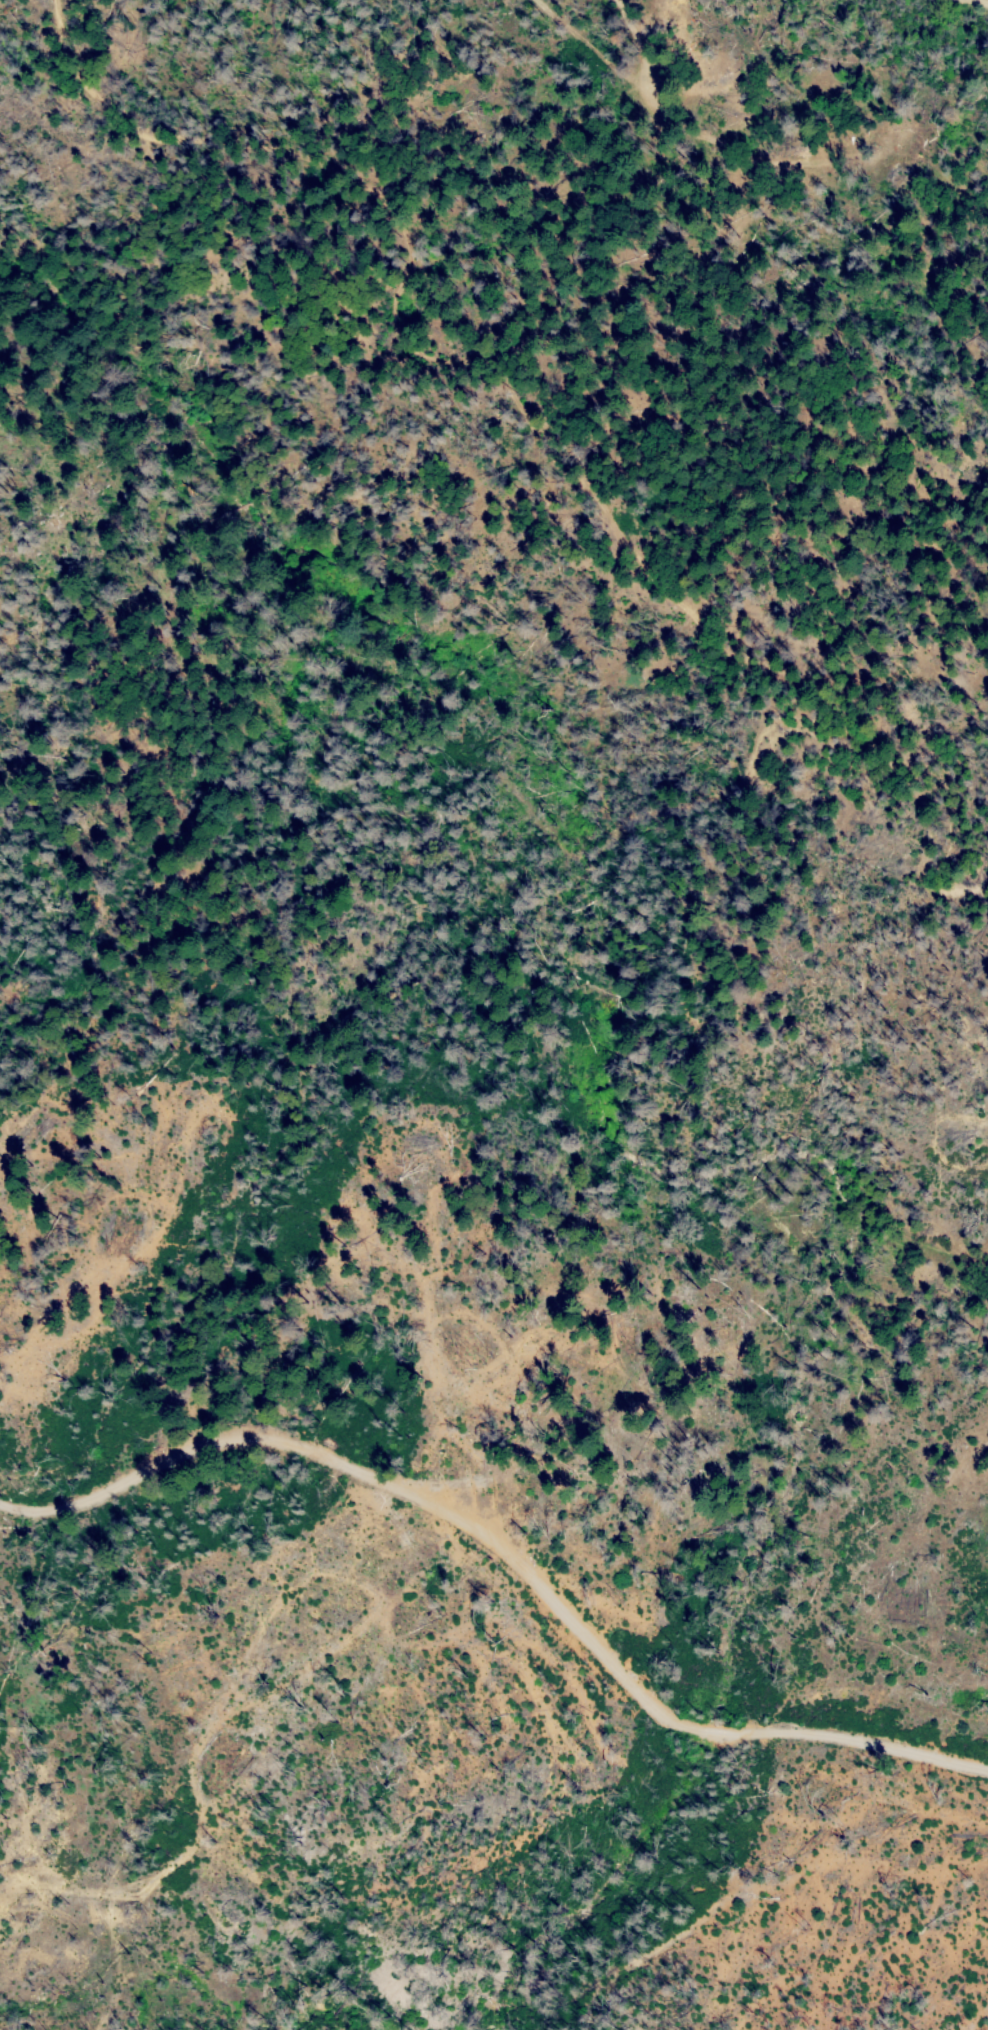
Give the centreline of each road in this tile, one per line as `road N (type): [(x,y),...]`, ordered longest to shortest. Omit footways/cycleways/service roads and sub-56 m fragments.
road 1 (track): [(987,896),(947,864),(840,750),(748,708),(669,600),(580,511),(406,403),(349,358),(342,330),(361,253),(334,213),(281,176),(201,152),(129,144),(0,156)]
road 2 (track): [(987,1766),(680,1718),(480,1527),(314,1450),(254,1436),(59,1508),(0,1493)]
road 3 (track): [(0,70),(78,63),(213,29),(298,18),(333,0)]
road 4 (track): [(298,18),(305,76),(345,105),(403,131),(487,120)]

